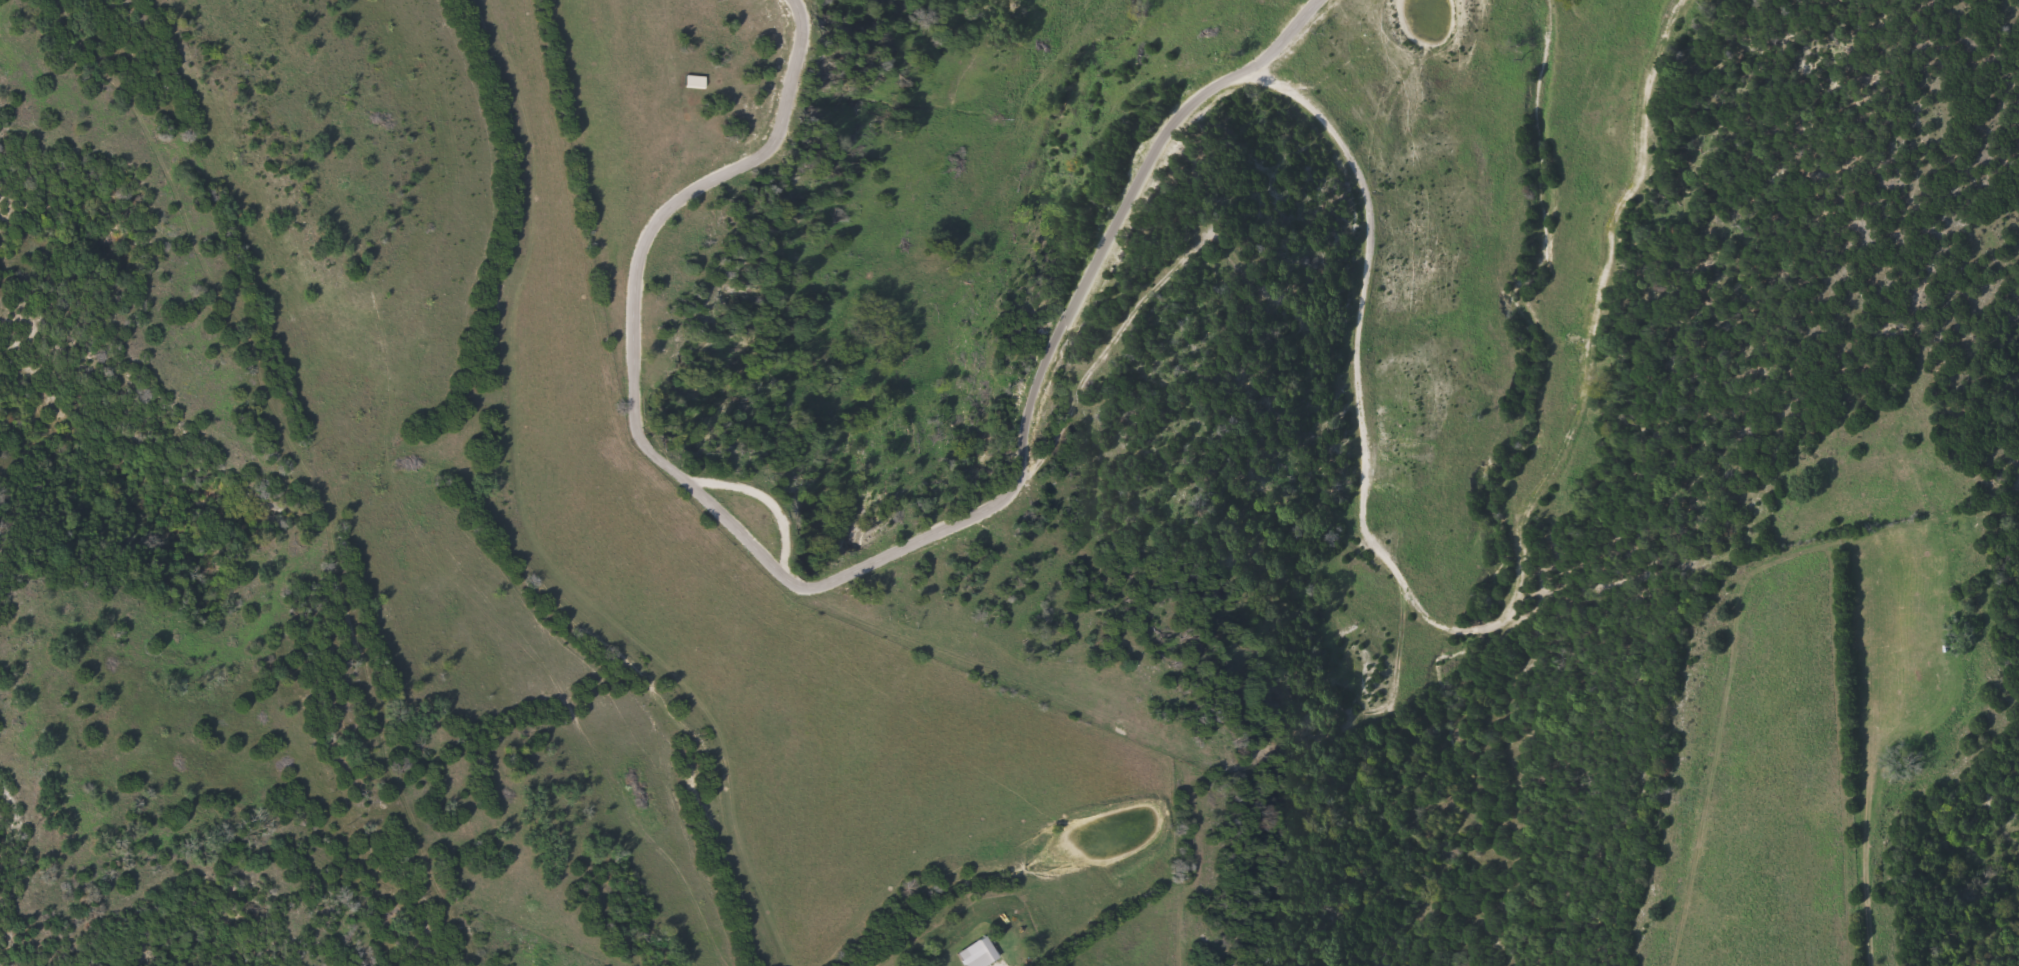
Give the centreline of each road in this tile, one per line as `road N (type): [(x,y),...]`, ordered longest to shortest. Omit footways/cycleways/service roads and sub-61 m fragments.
road 1 (residential): [(1016,490),(1035,365),(1089,274),(1138,151),(1193,93),(1231,76),(1257,78),(1313,109),(1361,176),(1369,203),(1352,387),(1362,465),(1357,536),(1439,633),(1473,638),(1498,628),(1512,610),(1528,521),(1583,399),(1614,214),(1641,173),(1643,90),(1683,0)]
road 2 (residential): [(1016,490),(1011,503),(798,595),(789,588),(787,549),(766,506),(671,476),(643,445),(634,296),(641,247),(711,180),(760,164),(770,151),(800,50),(798,0)]
road 3 (residential): [(405,722),(358,607),(331,490),(275,388),(270,348),(210,256),(141,97),(68,0)]
road 4 (track): [(1357,536),(1319,494),(1297,340),(1199,238),(1098,355),(1016,490)]

